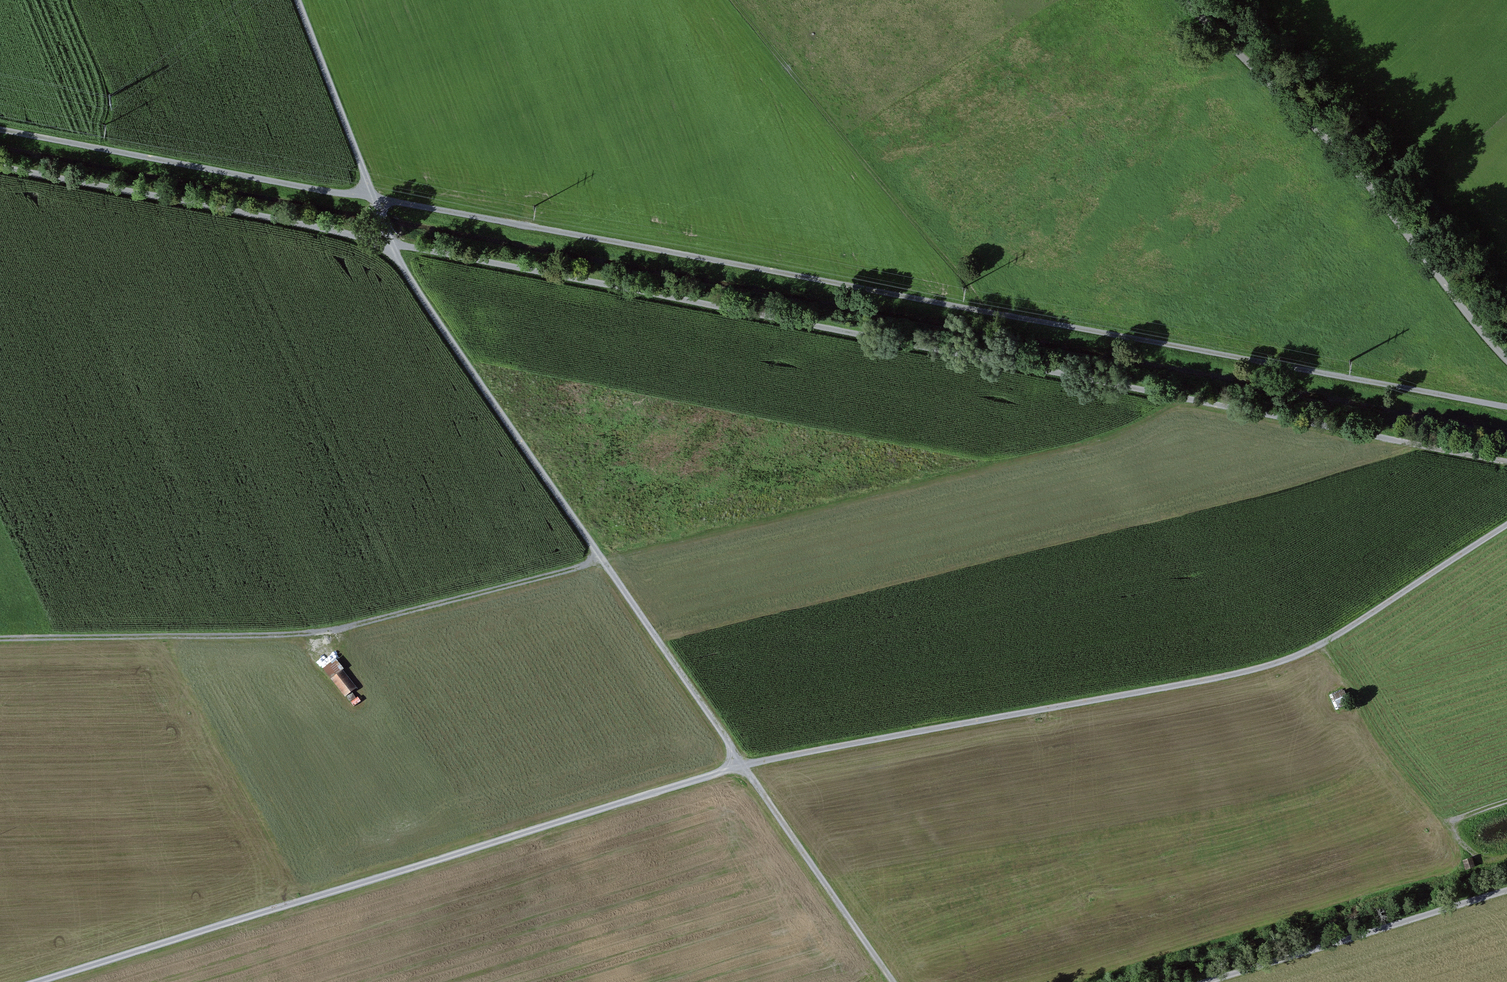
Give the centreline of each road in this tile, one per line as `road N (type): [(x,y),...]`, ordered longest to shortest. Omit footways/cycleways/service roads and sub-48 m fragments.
road 1 (track): [(28,981),(743,765),(1288,660),(1506,524)]
road 2 (track): [(0,169),(1506,461)]
road 3 (track): [(0,129),(1506,405)]
road 4 (track): [(1181,398),(1080,444),(337,631),(0,641)]
road 5 (track): [(893,981),(413,287),(297,0)]
road 6 (unclassified): [(1181,0),(1356,171),(1506,360)]
road 7 (track): [(738,0),(968,284),(981,313)]
road 8 (track): [(1506,891),(1212,981)]
road 9 (track): [(1446,821),(1365,726),(1324,643)]

